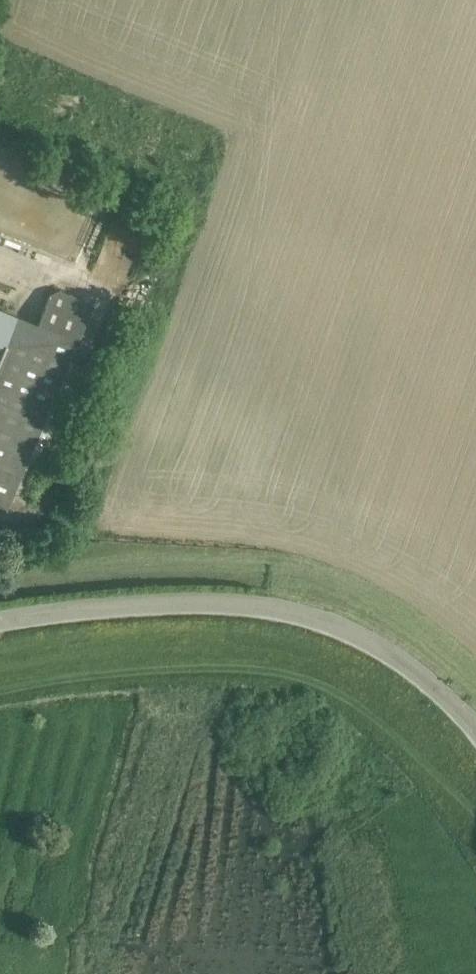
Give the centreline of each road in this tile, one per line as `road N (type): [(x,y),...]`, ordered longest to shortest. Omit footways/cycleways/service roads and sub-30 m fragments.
road 1 (tertiary): [(0,622),(166,605),(304,614),(396,658),(475,724)]

